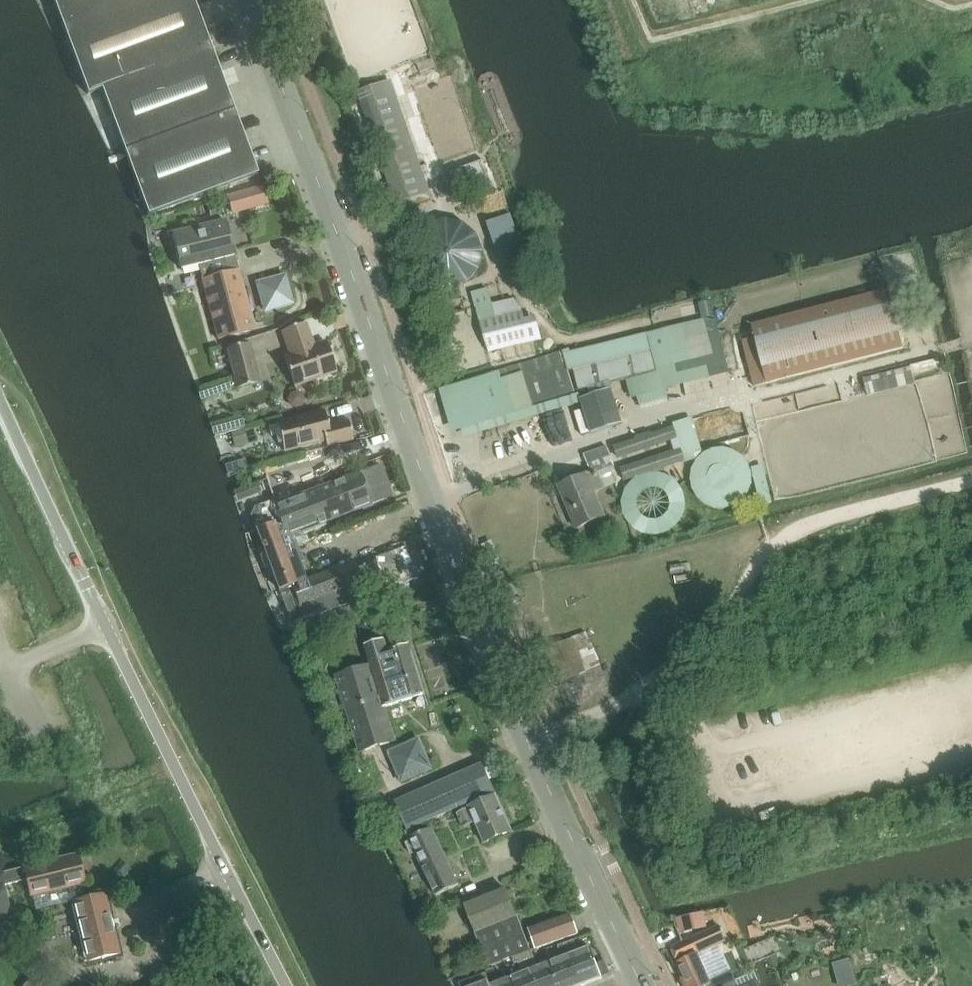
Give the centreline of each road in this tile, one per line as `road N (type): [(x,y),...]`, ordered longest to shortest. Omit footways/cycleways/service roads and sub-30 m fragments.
road 1 (tertiary): [(640,981),(527,744),(428,499),(250,0)]
road 2 (unclassified): [(287,985),(0,409)]
road 3 (track): [(641,698),(716,629),(782,535),(971,481)]

